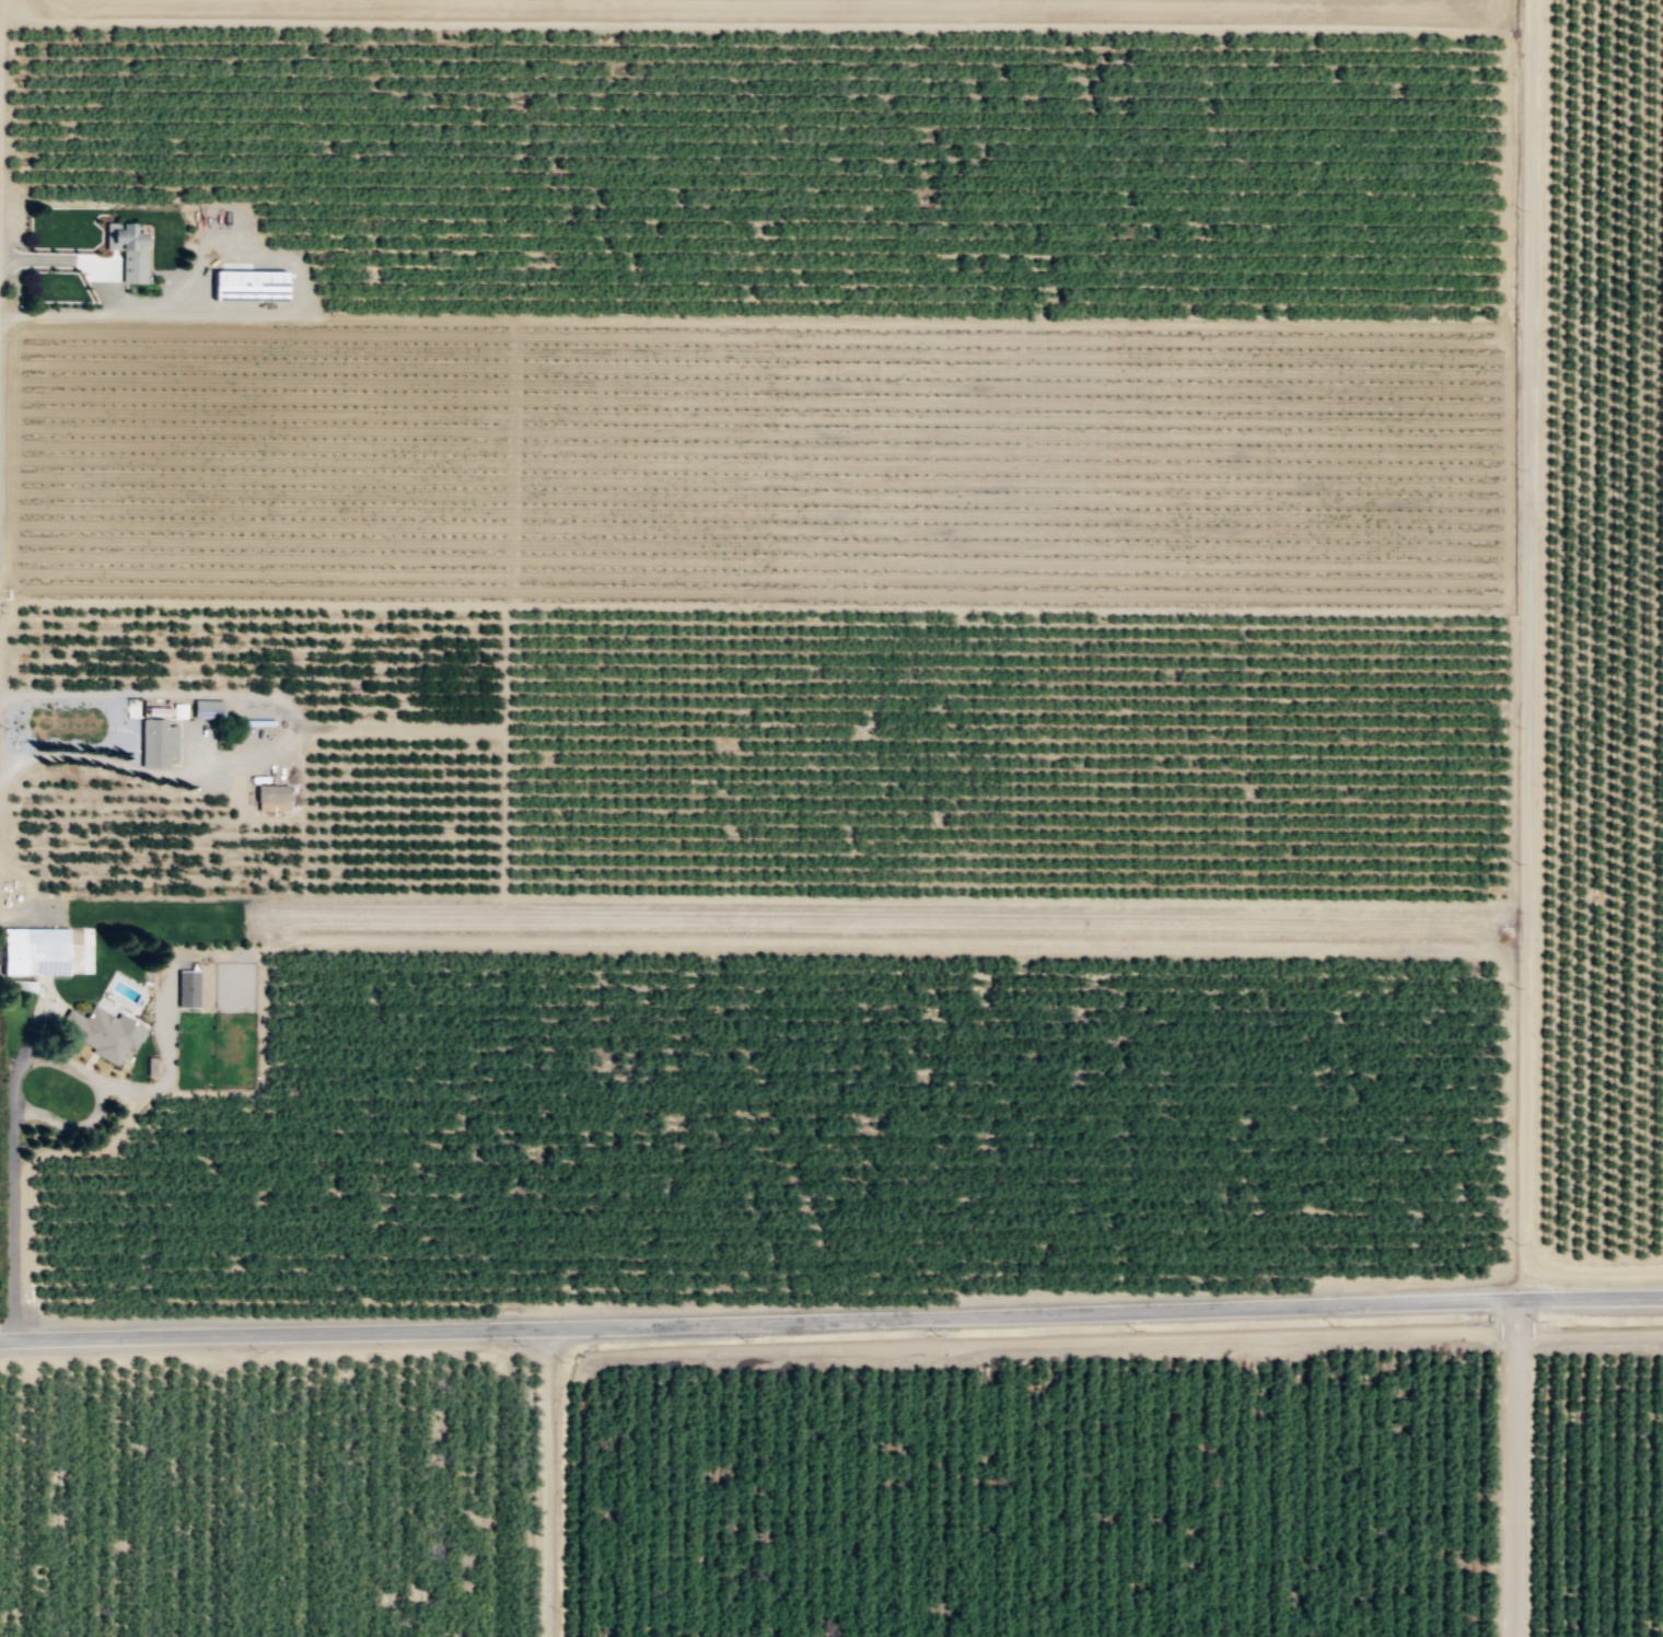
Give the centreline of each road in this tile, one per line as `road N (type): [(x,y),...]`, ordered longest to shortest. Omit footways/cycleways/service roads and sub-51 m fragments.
road 1 (track): [(1497,950),(1124,940),(289,941),(265,948),(260,959),(261,1088),(159,1090),(105,1148),(28,1160),(23,1285),(40,1339)]
road 2 (tertiary): [(1662,1296),(0,1340)]
road 3 (track): [(497,318),(505,432),(502,884),(510,896),(1511,903)]
road 4 (track): [(1513,28),(0,21)]
road 5 (track): [(1531,1259),(1532,0)]
road 6 (track): [(1516,323),(437,320),(323,316),(293,305)]
road 7 (track): [(1516,1349),(1475,1330),(1449,1330),(598,1354),(566,1372),(564,1636)]
road 8 (track): [(505,605),(1515,611)]
road 9 (track): [(1486,928),(1511,903),(1513,0)]
road 10 (track): [(1486,928),(1508,980),(1504,1267),(1485,1278),(1323,1282)]
road 11 (track): [(505,605),(22,602),(0,637)]
road 12 (track): [(1516,1298),(1513,1636)]
road 13 (track): [(547,1328),(548,1636)]
road 14 (track): [(579,1636),(582,1396),(586,1375),(610,1352)]
road 15 (track): [(504,730),(291,725)]
road 16 (track): [(1662,1334),(1551,1338),(1516,1349)]
road 17 (track): [(1662,1269),(1568,1272),(1531,1259)]

